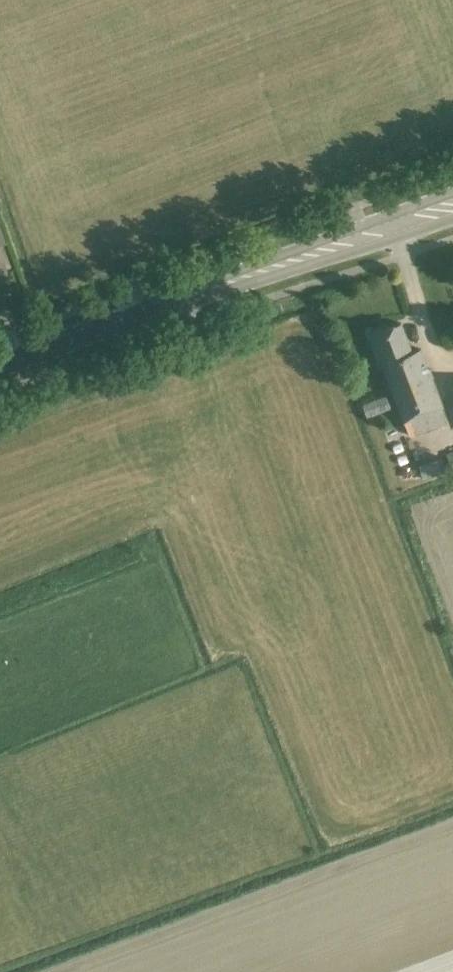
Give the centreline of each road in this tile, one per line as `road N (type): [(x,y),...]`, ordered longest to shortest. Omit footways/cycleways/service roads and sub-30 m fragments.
road 1 (secondary): [(452,191),(127,309),(98,329)]
road 2 (secondary): [(98,329),(452,218)]

